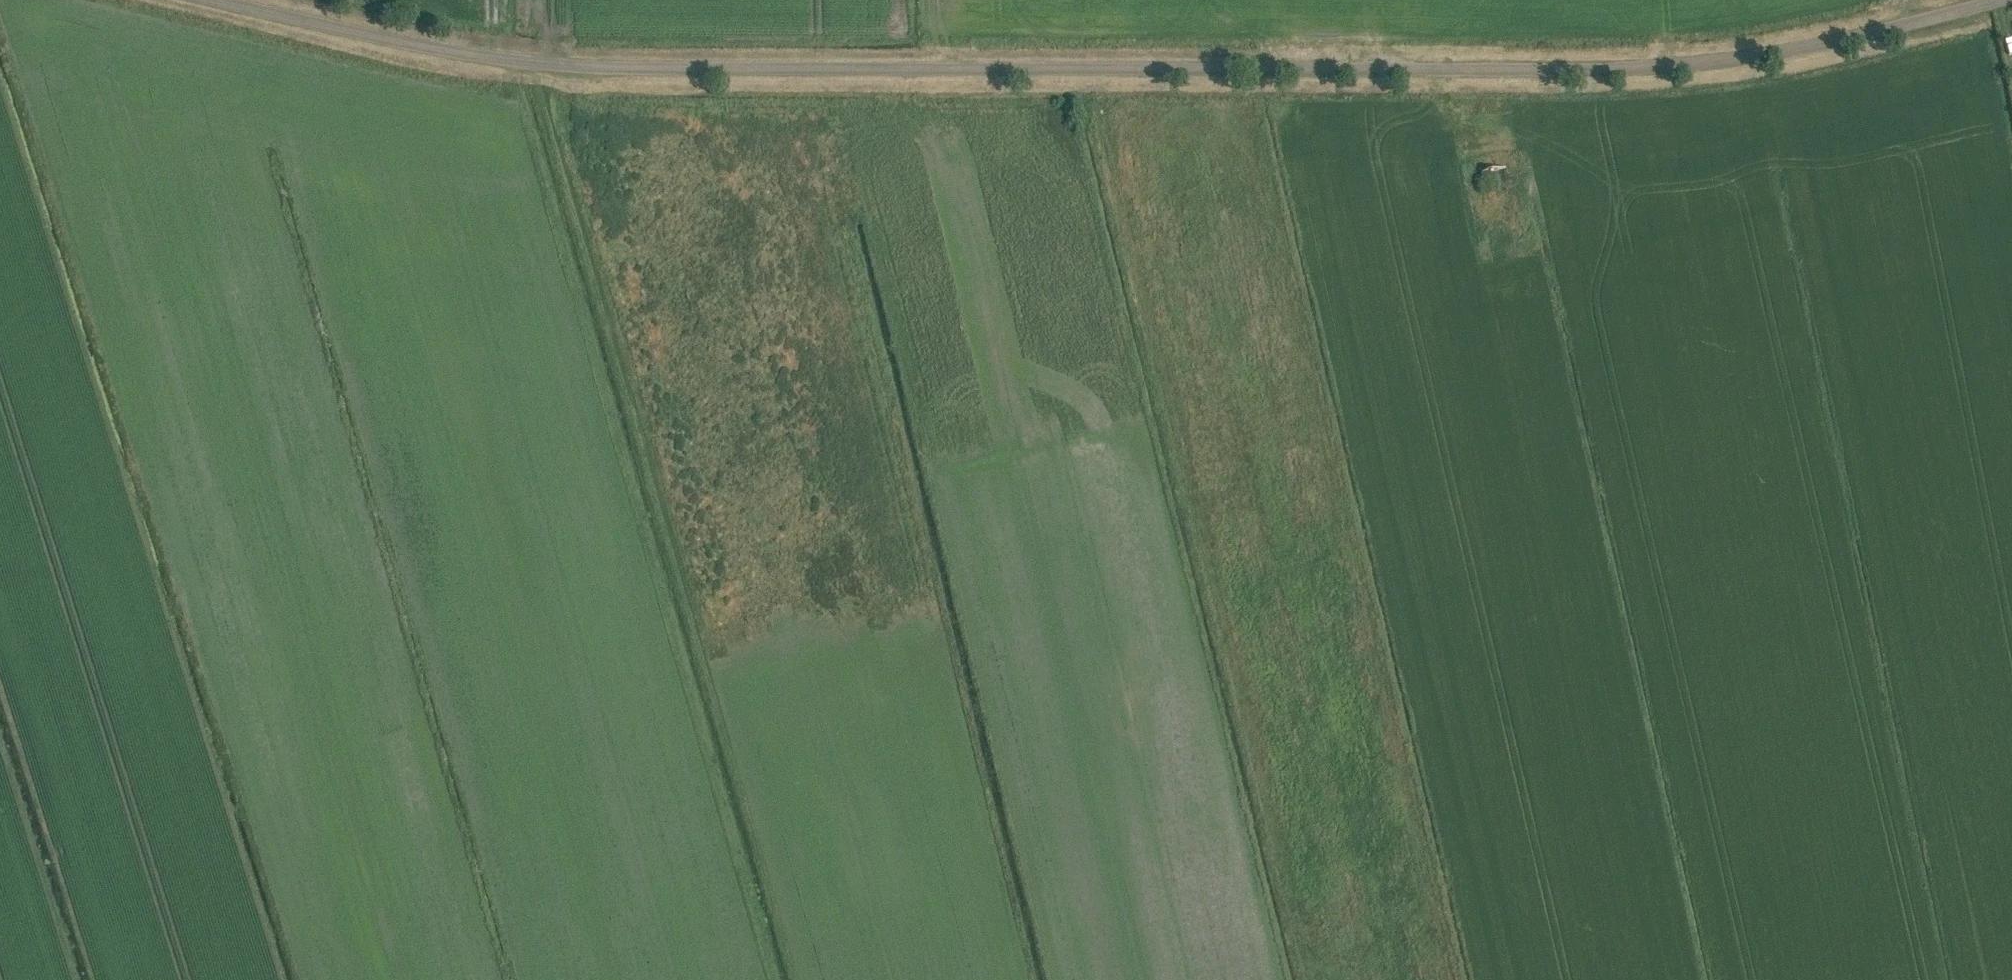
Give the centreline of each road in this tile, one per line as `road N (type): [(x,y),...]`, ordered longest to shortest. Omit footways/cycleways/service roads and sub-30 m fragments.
road 1 (unclassified): [(1992,0),(1735,59),(1555,69),(647,69),(441,49),(211,0)]

